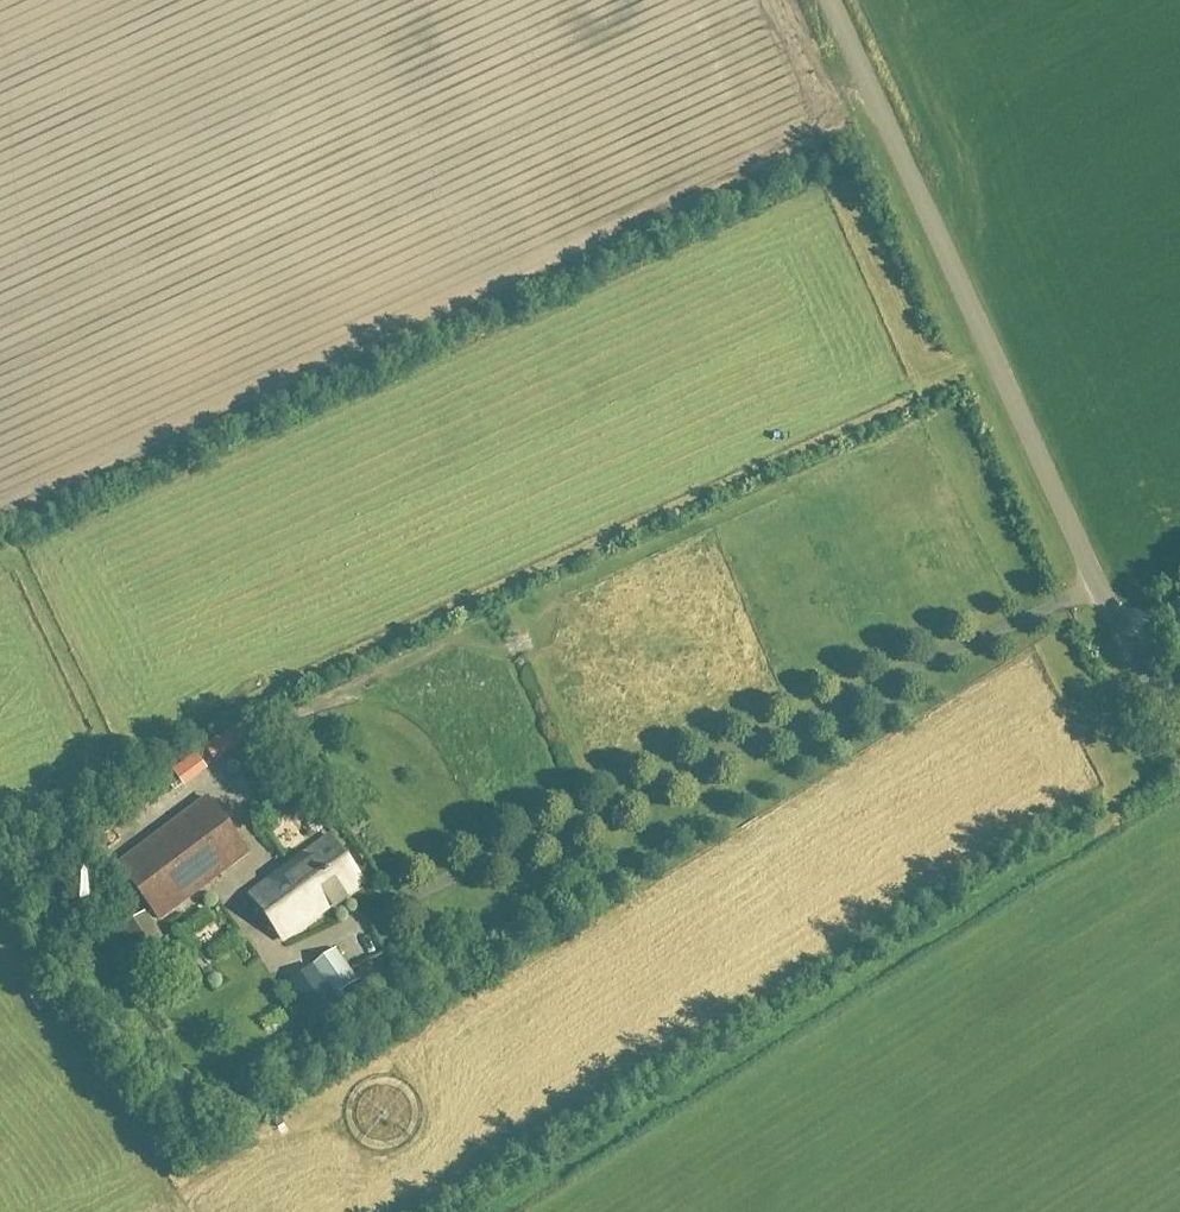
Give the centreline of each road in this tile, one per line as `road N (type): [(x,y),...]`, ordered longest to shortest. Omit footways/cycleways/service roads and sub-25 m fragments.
road 1 (unclassified): [(1179,711),(1122,634),(832,0)]

